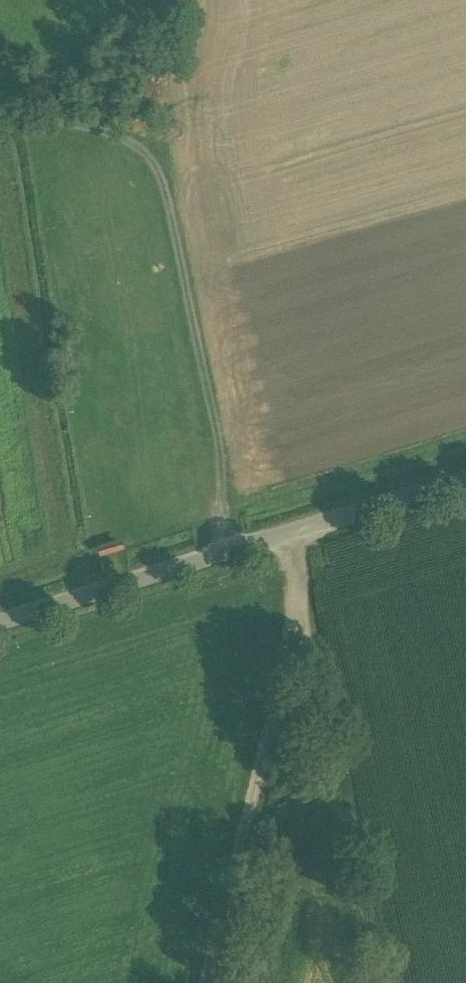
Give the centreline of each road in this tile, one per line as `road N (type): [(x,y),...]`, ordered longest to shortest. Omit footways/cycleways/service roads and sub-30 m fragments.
road 1 (tertiary): [(0,620),(465,479)]
road 2 (track): [(285,533),(296,613),(207,982)]

